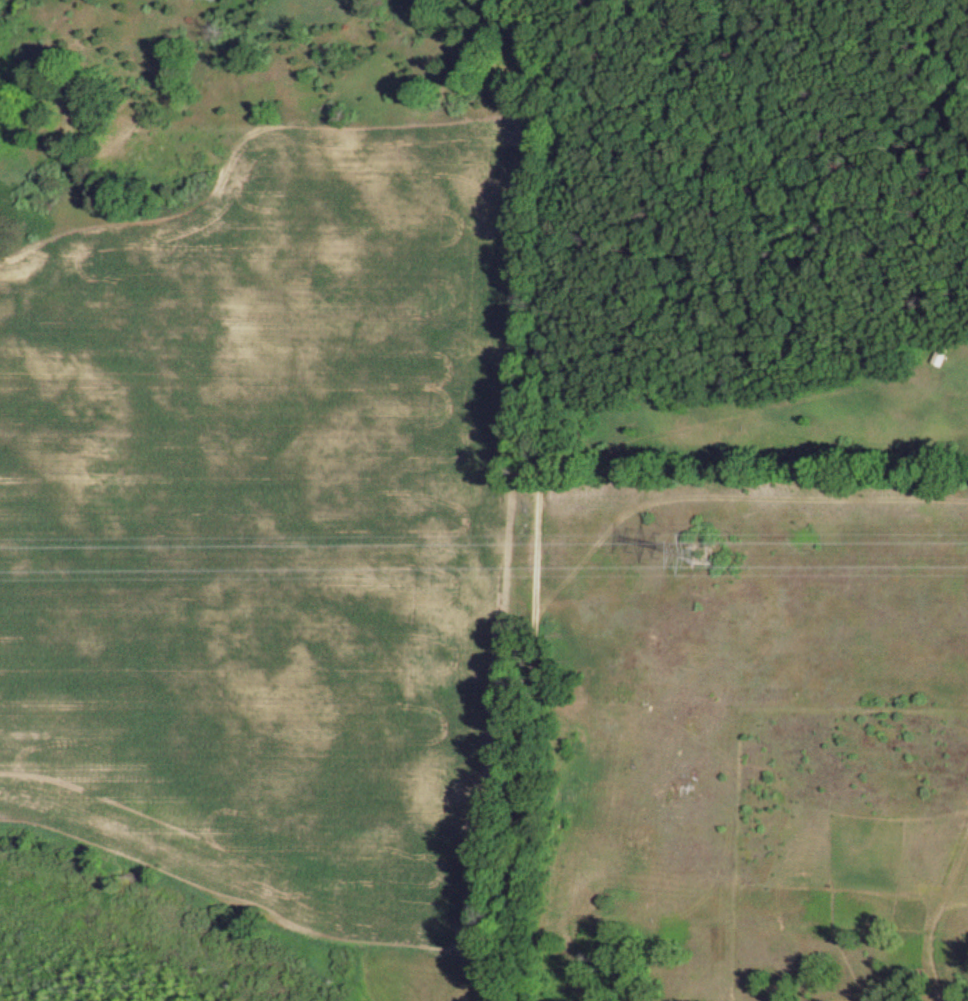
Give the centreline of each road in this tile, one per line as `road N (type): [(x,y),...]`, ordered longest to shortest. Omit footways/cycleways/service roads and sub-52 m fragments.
road 1 (track): [(504,1000),(522,456),(574,0)]

